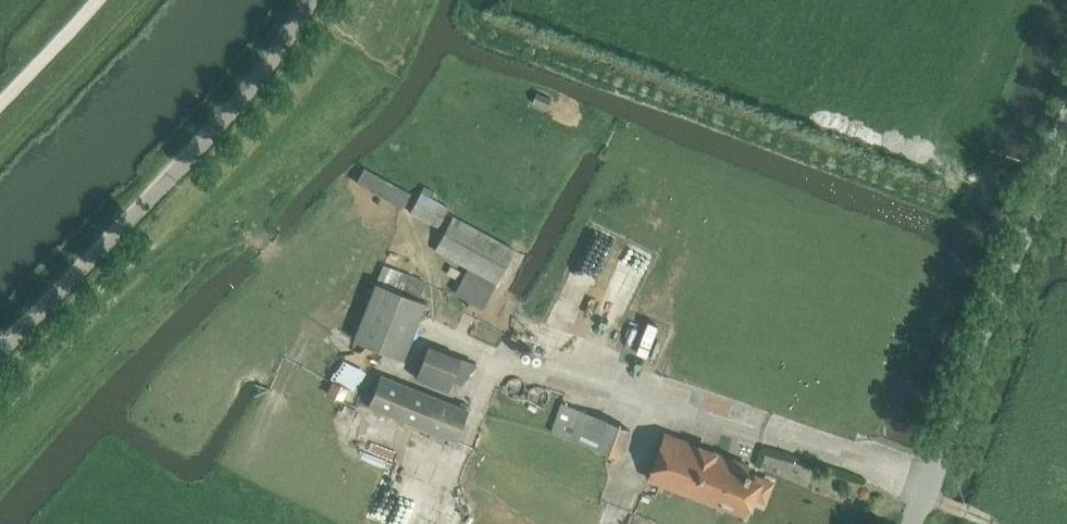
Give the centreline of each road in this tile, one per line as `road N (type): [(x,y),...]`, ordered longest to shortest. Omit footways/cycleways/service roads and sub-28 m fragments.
road 1 (unclassified): [(0,359),(266,76),(317,0)]
road 2 (unclassified): [(914,523),(1066,122)]
road 3 (track): [(0,104),(98,0)]

